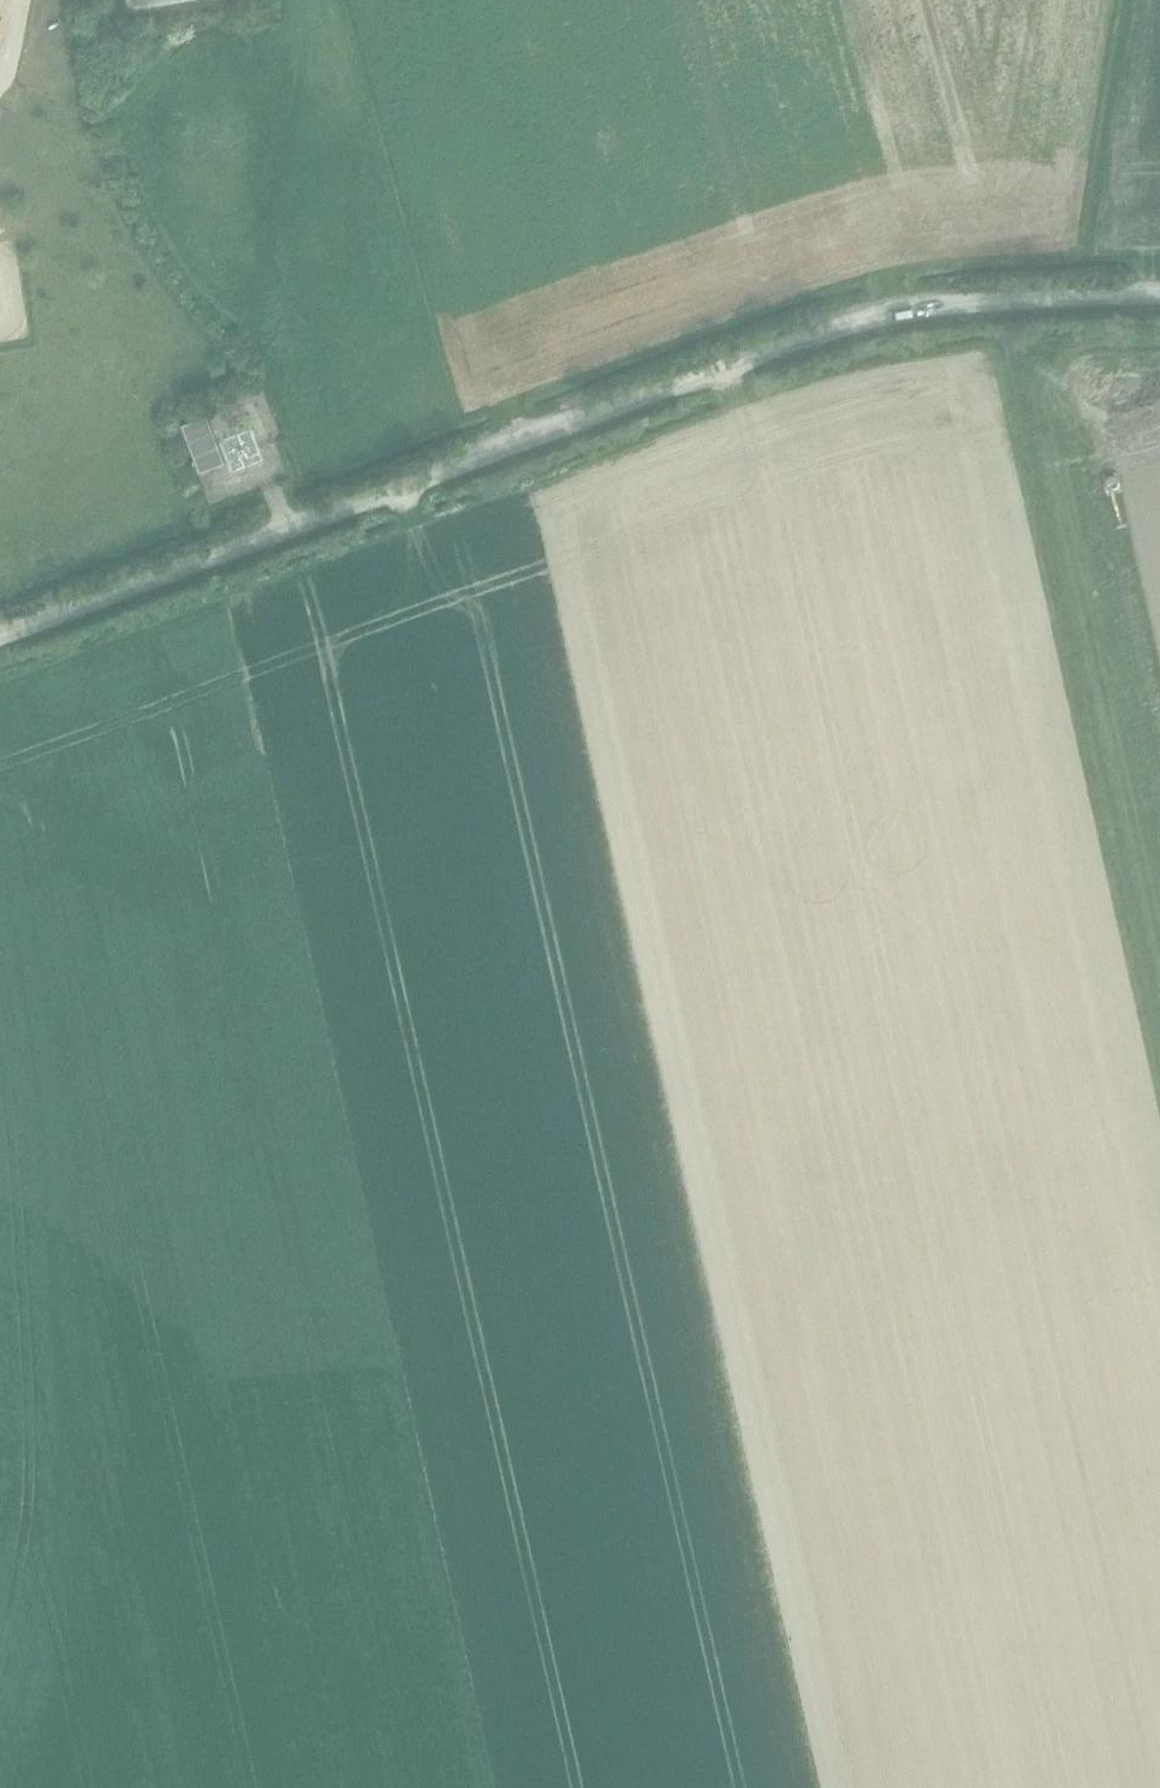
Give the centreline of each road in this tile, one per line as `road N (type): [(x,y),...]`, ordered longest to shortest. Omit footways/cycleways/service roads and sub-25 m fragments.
road 1 (unclassified): [(0,634),(821,332),(975,302),(1159,294)]

